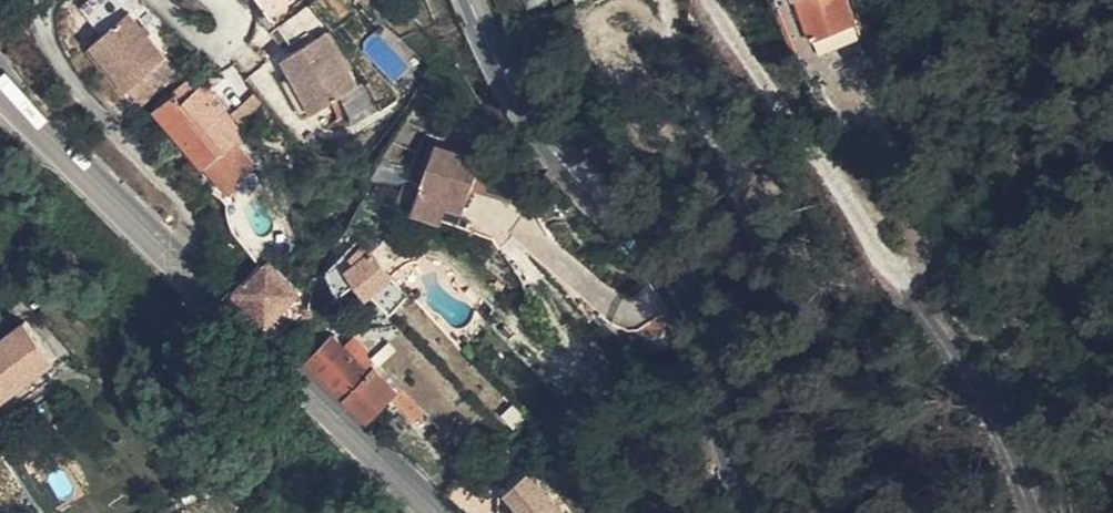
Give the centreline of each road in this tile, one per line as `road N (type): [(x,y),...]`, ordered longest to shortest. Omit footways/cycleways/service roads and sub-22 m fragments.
road 1 (tertiary): [(443,512),(0,79)]
road 2 (tertiary): [(759,512),(674,287),(647,242),(565,154),(474,0)]

